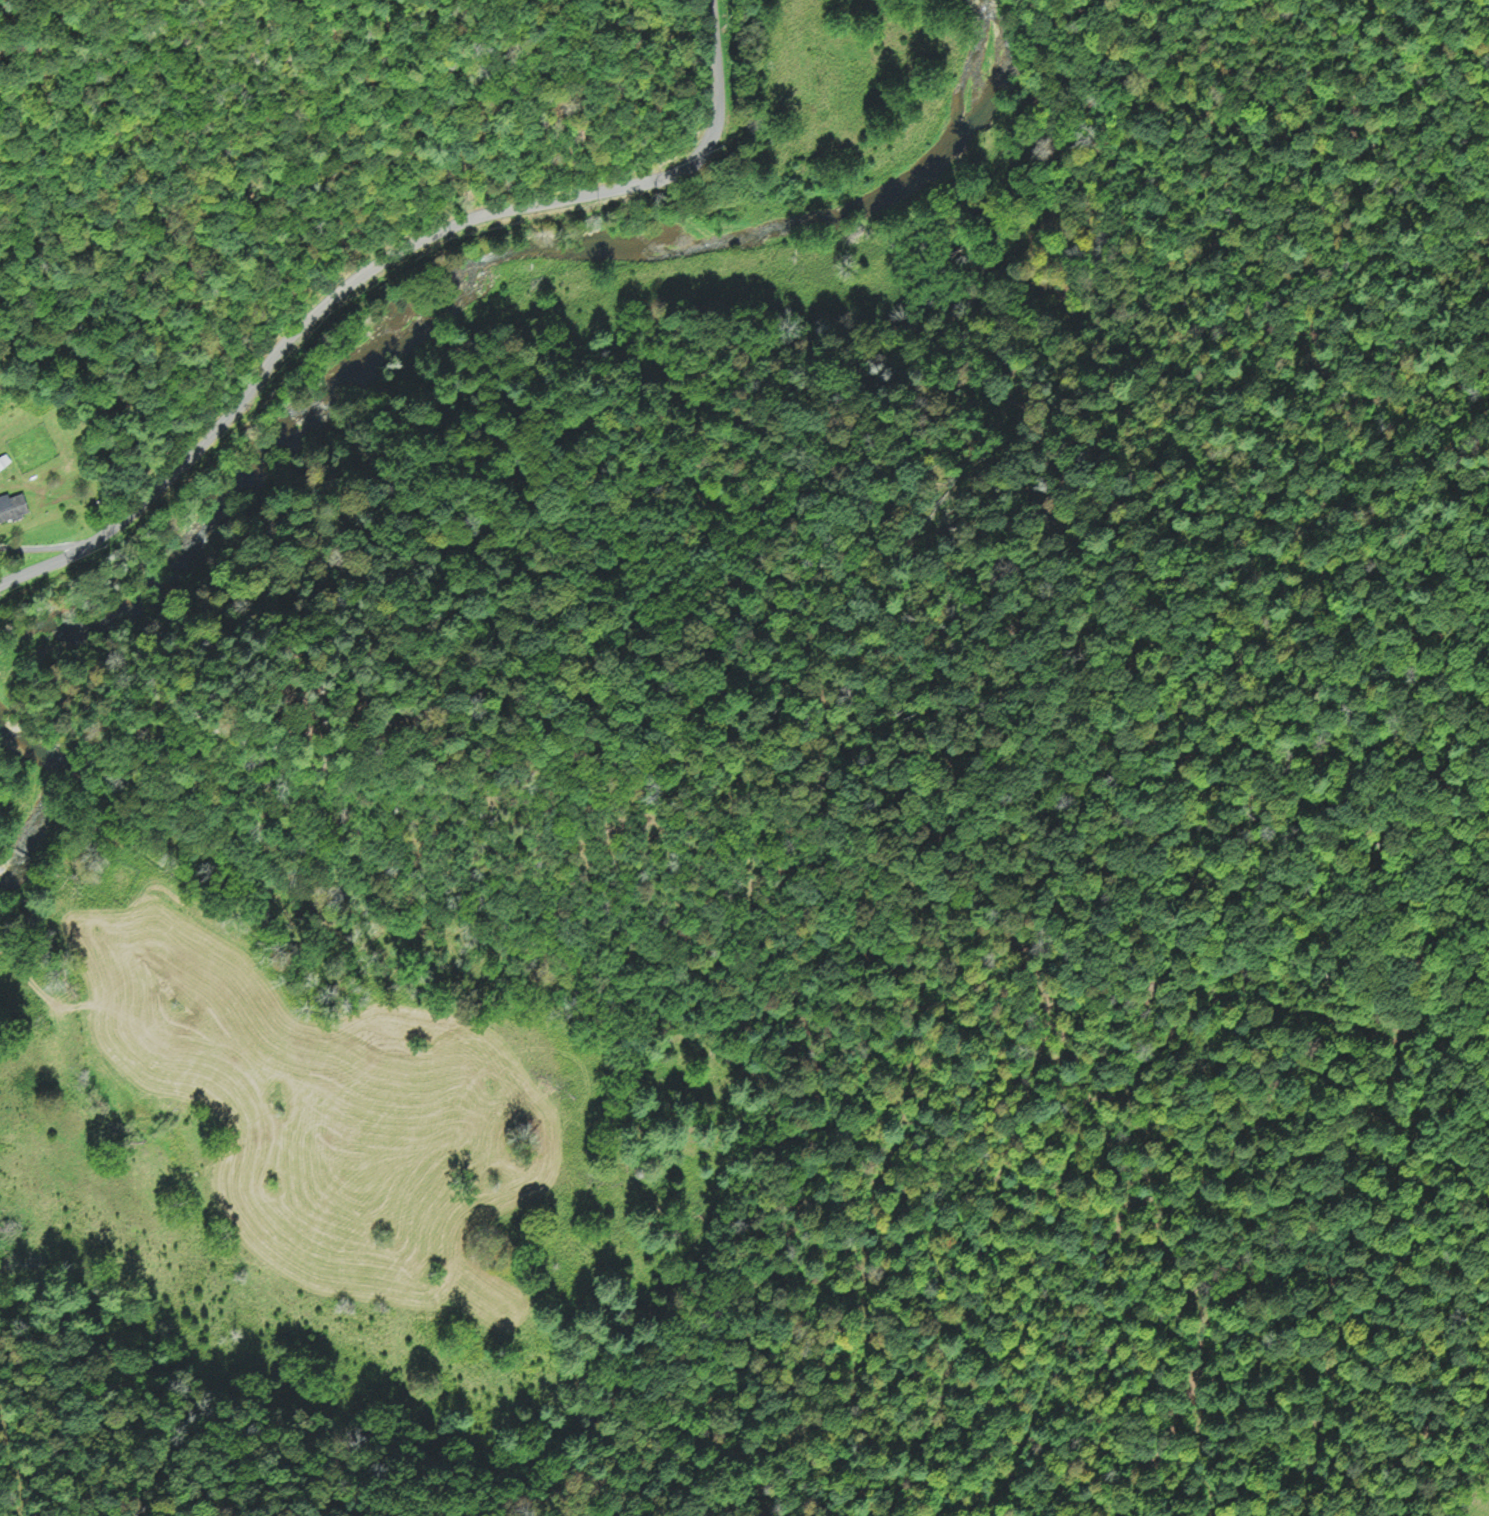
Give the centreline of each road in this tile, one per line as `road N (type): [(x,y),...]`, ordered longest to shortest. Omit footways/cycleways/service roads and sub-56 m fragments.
road 1 (tertiary): [(0,586),(80,554),(137,511),(295,333),(382,264),(476,218),(644,183),(694,162),(717,130),(721,106),(714,0)]

